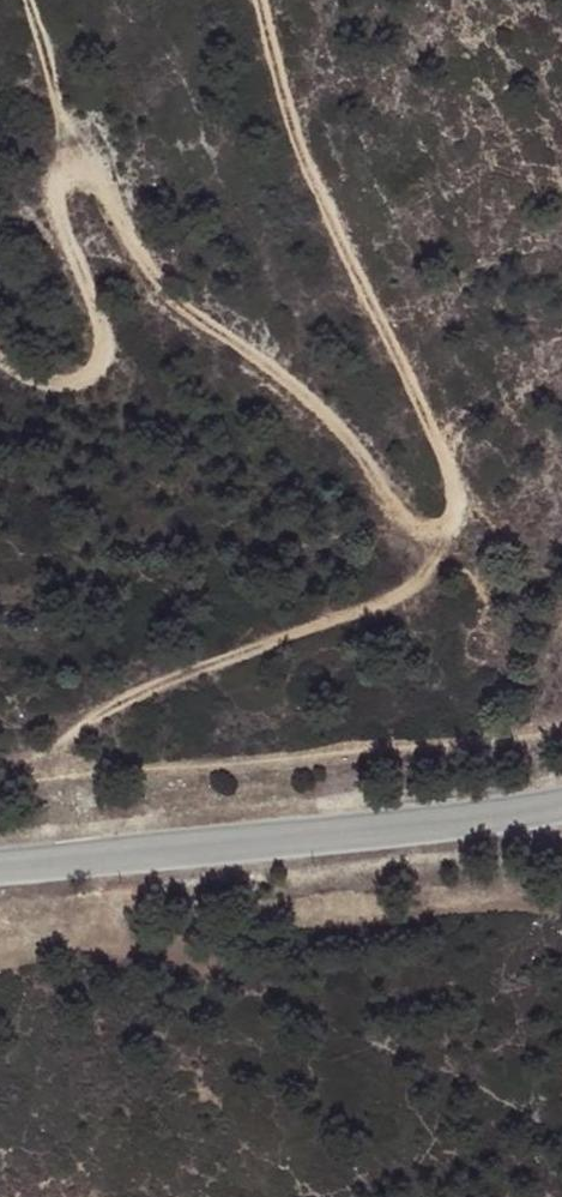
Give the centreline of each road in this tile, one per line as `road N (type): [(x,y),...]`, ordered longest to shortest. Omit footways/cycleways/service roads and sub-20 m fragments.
road 1 (track): [(259,0),(294,138),(456,492),(450,525),(426,530),(397,518),(346,444),(282,384),(173,304),(58,114)]
road 2 (unclassified): [(561,805),(0,868)]
road 3 (track): [(29,0),(58,114),(56,209),(100,344),(92,374),(66,383),(36,378),(0,355)]
road 4 (track): [(450,525),(418,587),(193,668),(36,749)]

